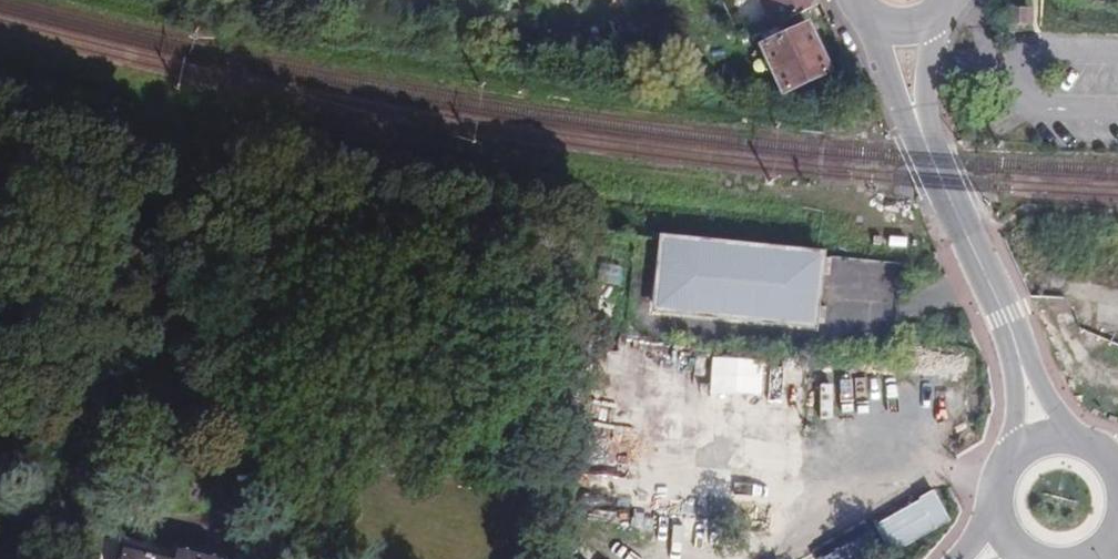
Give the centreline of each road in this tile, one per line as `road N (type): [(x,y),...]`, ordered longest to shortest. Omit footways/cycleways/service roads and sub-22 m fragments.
road 1 (secondary): [(1041,443),(1006,316),(933,161)]
road 2 (secondary): [(868,22),(933,161)]
road 3 (secondary): [(933,161),(933,19)]
road 4 (secondary): [(1041,443),(1014,460),(997,487),(1005,541)]

